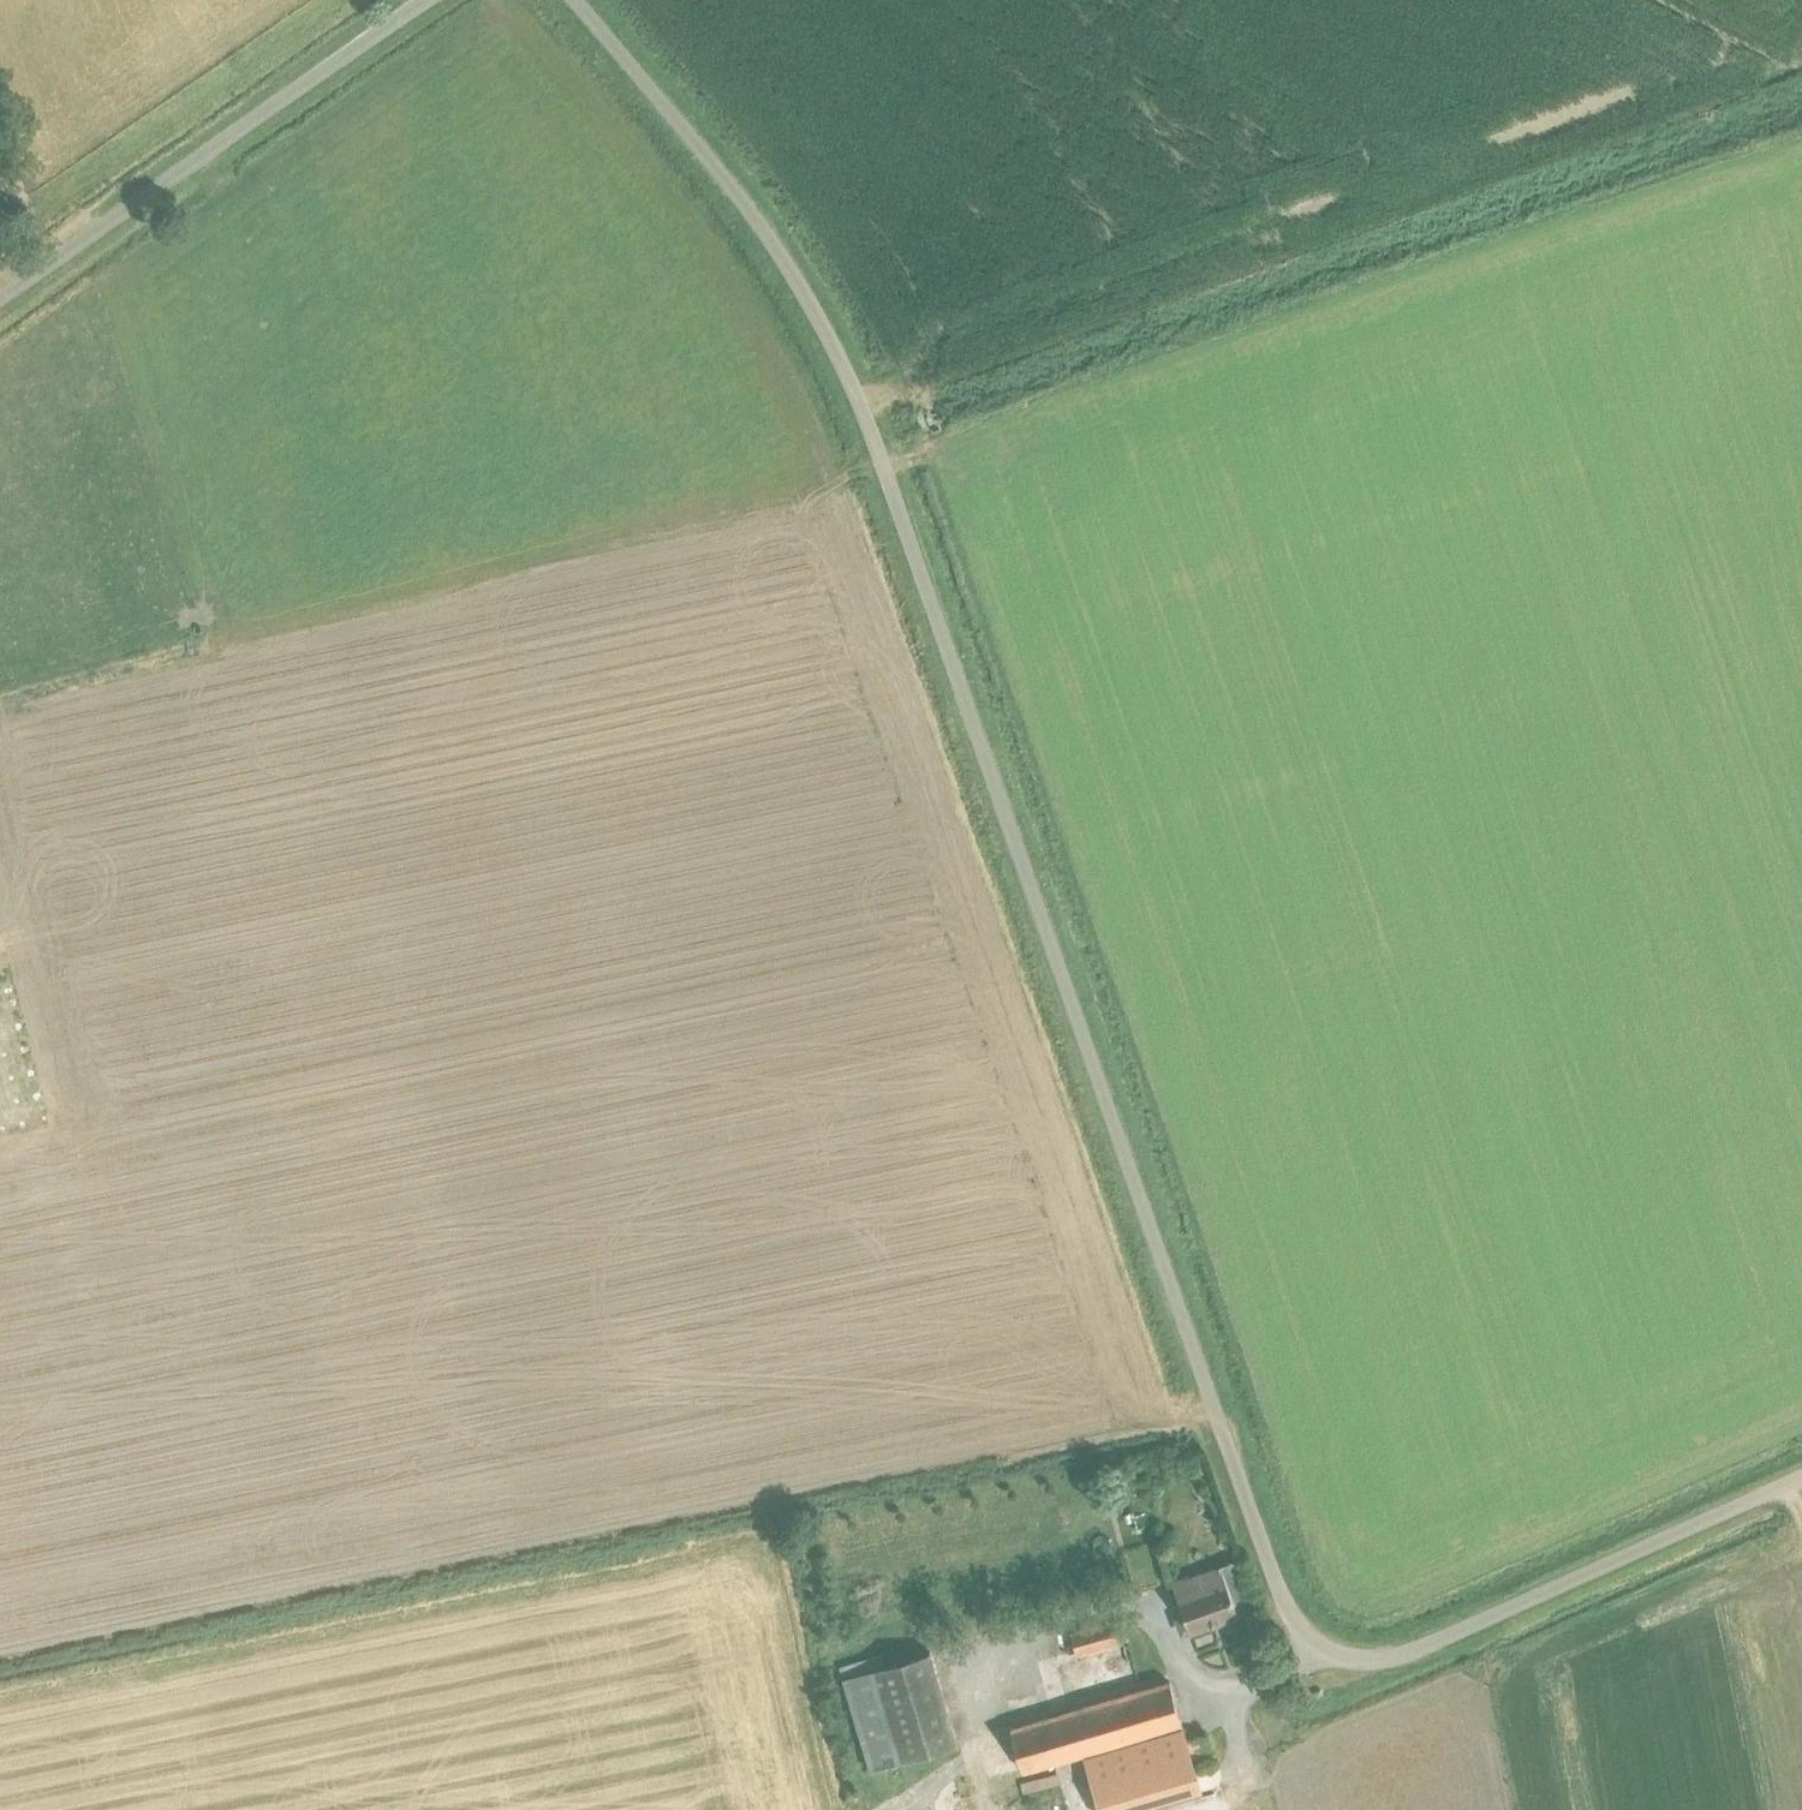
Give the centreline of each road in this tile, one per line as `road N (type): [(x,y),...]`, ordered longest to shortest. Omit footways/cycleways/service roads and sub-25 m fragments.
road 1 (unclassified): [(1801,1473),(1372,1663),(1308,1645),(850,384),(751,216),(576,0)]
road 2 (unclassified): [(0,298),(425,0)]

